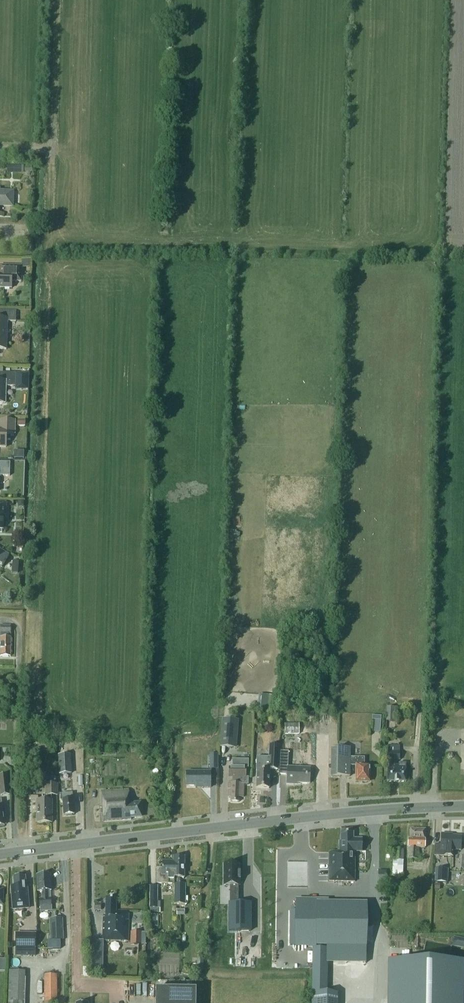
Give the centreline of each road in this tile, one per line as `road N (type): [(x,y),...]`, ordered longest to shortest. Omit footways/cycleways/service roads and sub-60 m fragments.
road 1 (tertiary): [(0,855),(463,806)]
road 2 (track): [(47,264),(56,0)]

